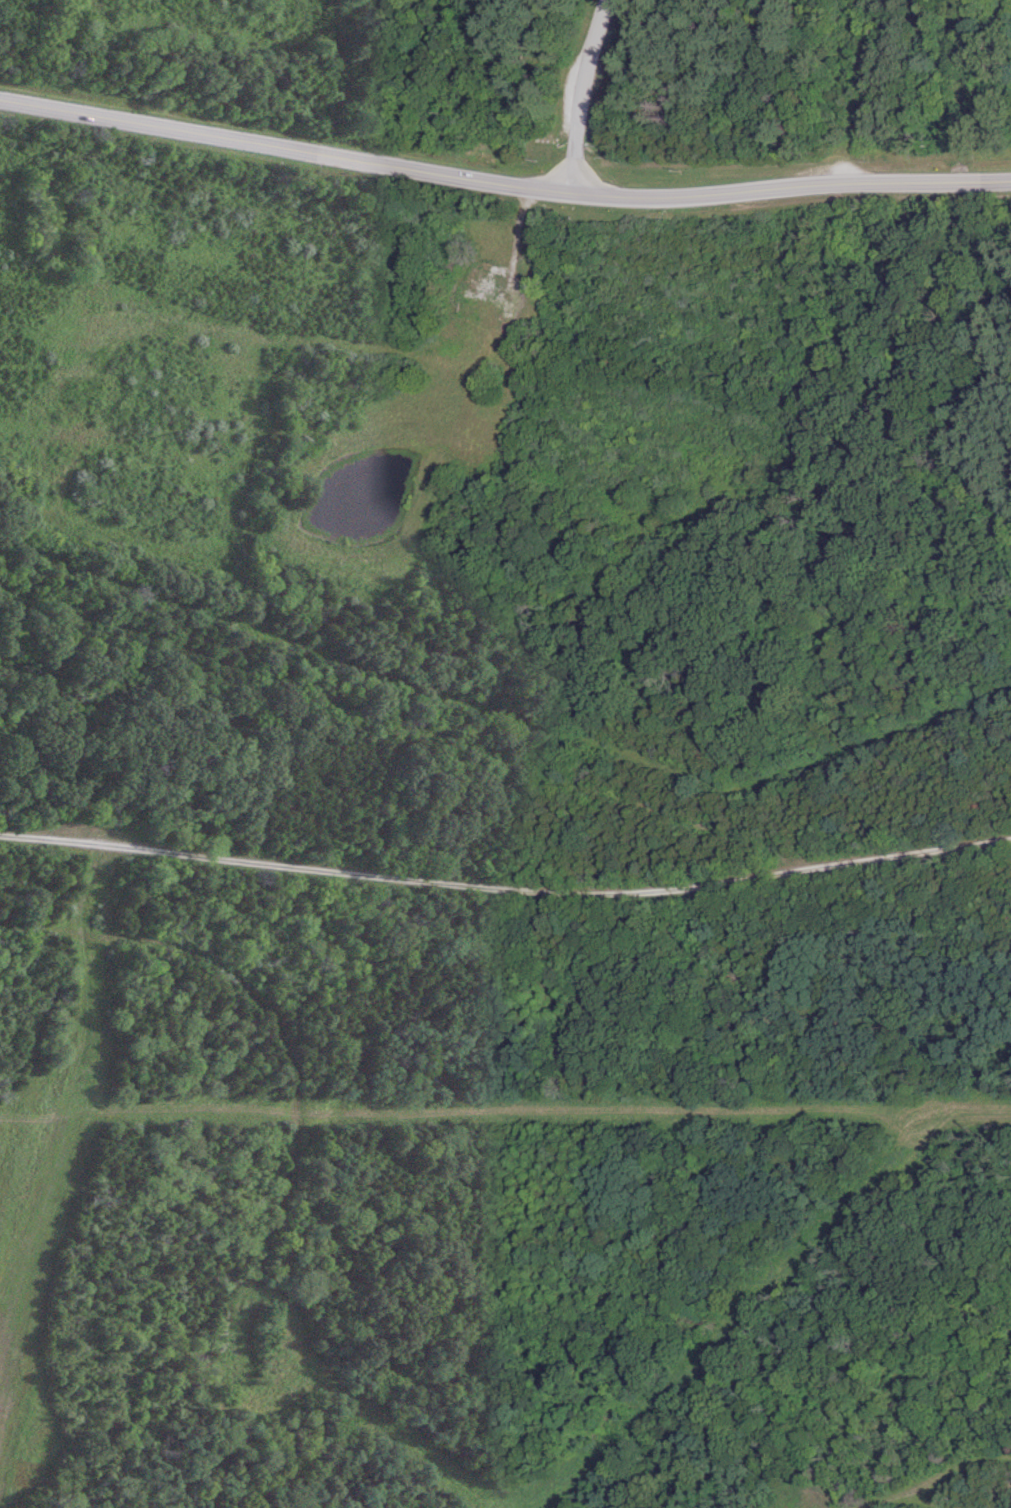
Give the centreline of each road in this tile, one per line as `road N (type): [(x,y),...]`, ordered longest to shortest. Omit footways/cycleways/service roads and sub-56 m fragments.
road 1 (track): [(0,541),(717,786),(753,785),(1010,691)]
road 2 (secondary): [(1010,180),(838,182),(655,197),(570,192),(0,98)]
road 3 (track): [(0,920),(173,940),(234,976),(265,1008),(281,1040),(296,1086),(290,1173),(231,1322),(227,1401),(196,1507)]
road 4 (residential): [(606,0),(581,90),(570,192)]
road 5 (track): [(1010,1455),(956,1465),(870,1507)]

